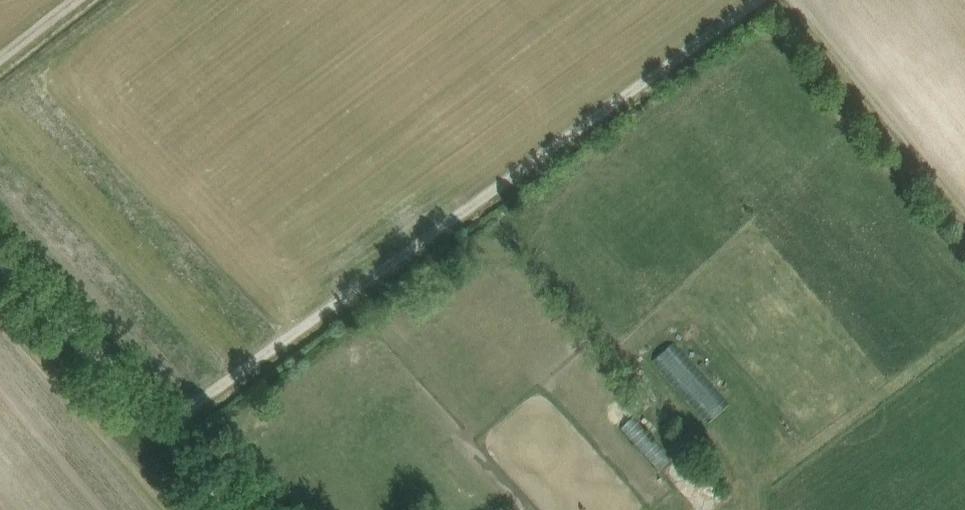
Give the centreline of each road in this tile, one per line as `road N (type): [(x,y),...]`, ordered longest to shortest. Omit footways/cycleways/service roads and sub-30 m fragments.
road 1 (unclassified): [(230,509),(0,260)]

